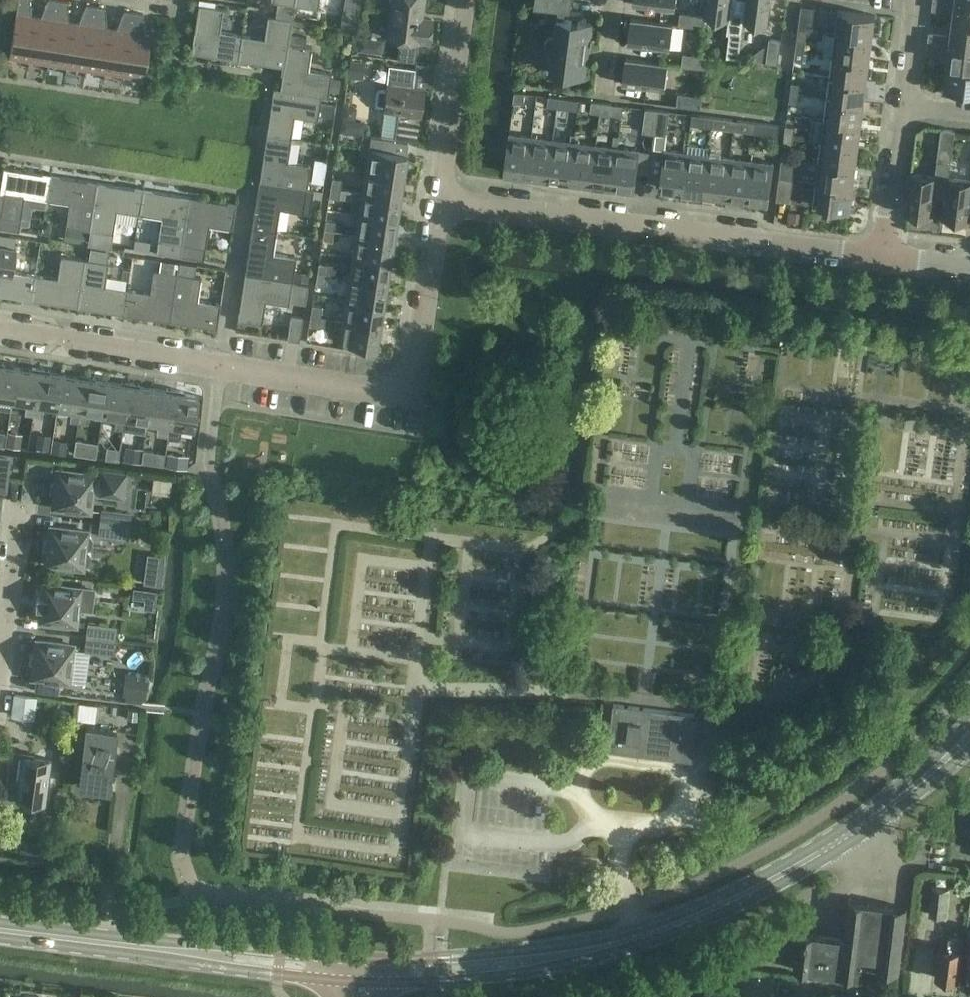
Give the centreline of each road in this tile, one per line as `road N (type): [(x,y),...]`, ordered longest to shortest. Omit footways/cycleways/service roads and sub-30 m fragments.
road 1 (tertiary): [(353,972),(516,962),(669,926),(826,848),(969,732)]
road 2 (residential): [(881,260),(437,200)]
road 3 (residential): [(221,370),(369,393),(400,383),(416,359),(437,200)]
road 4 (tertiary): [(101,944),(353,972)]
road 5 (residential): [(221,370),(0,334)]
road 6 (residential): [(437,200),(464,0)]
road 7 (residential): [(221,370),(248,192)]
road 8 (residential): [(0,685),(20,508)]
road 9 (residential): [(881,260),(901,105)]

